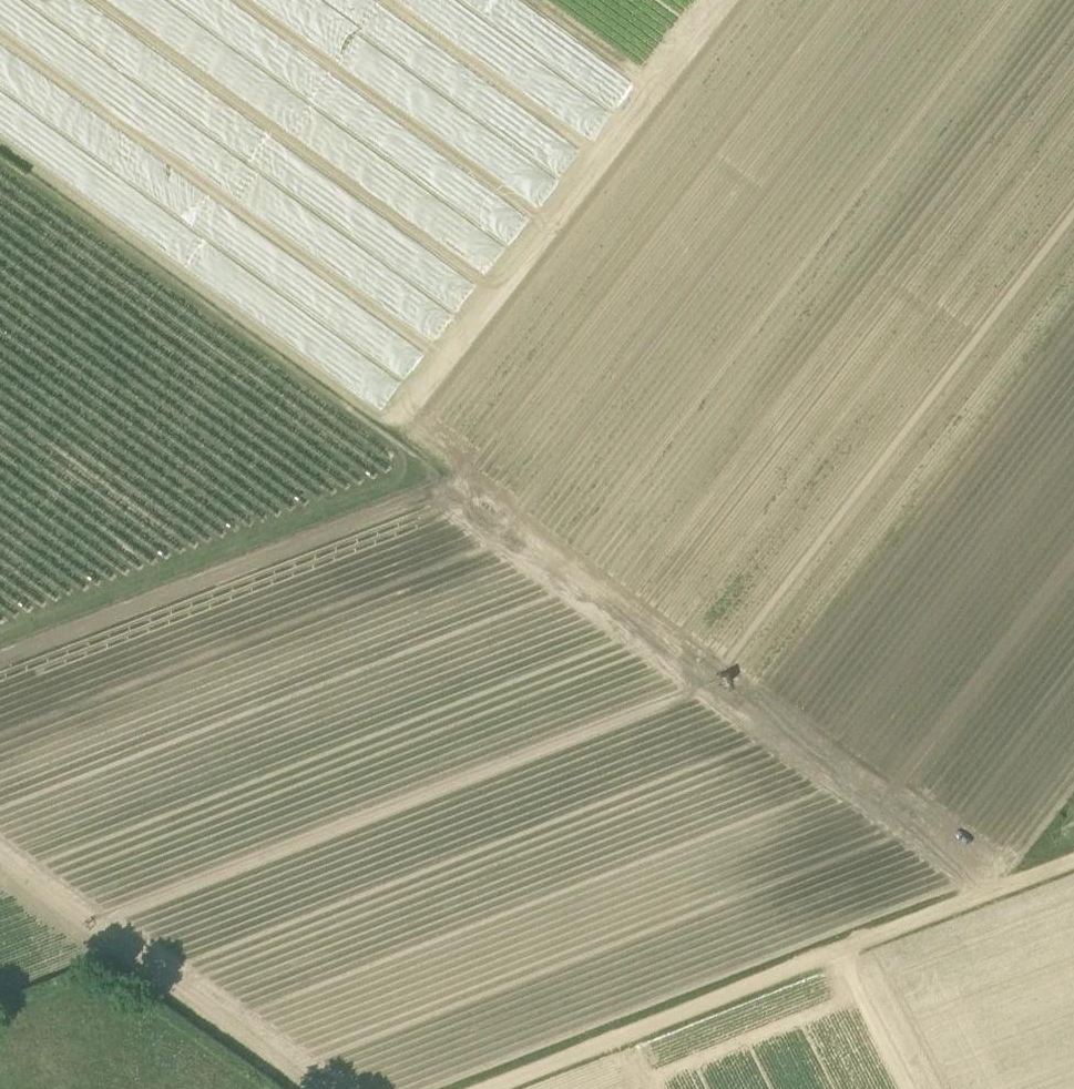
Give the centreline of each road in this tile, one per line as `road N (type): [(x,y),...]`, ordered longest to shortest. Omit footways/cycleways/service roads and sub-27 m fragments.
road 1 (track): [(1073,859),(486,1088)]
road 2 (track): [(835,951),(907,1088)]

